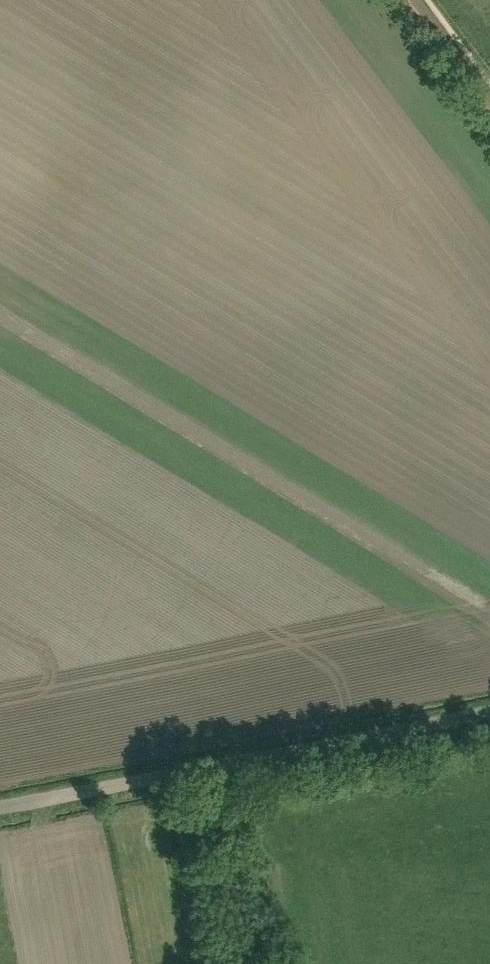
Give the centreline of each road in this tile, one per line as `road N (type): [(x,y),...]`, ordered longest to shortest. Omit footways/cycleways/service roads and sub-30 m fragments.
road 1 (unclassified): [(0,807),(489,712)]
road 2 (track): [(489,101),(411,0)]

